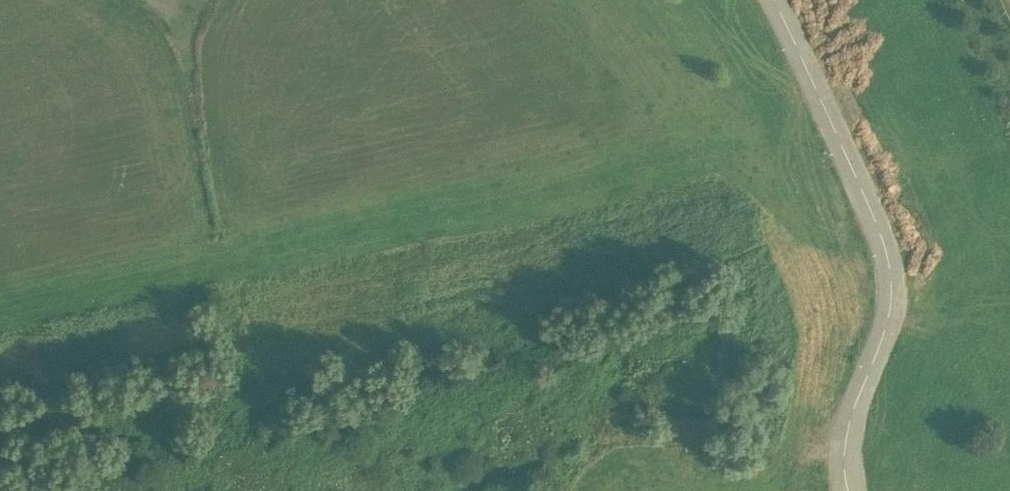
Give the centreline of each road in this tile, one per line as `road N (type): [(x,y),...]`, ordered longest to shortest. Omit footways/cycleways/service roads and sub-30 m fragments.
road 1 (unclassified): [(848,490),(844,451),(887,324),(888,257),(774,0)]

